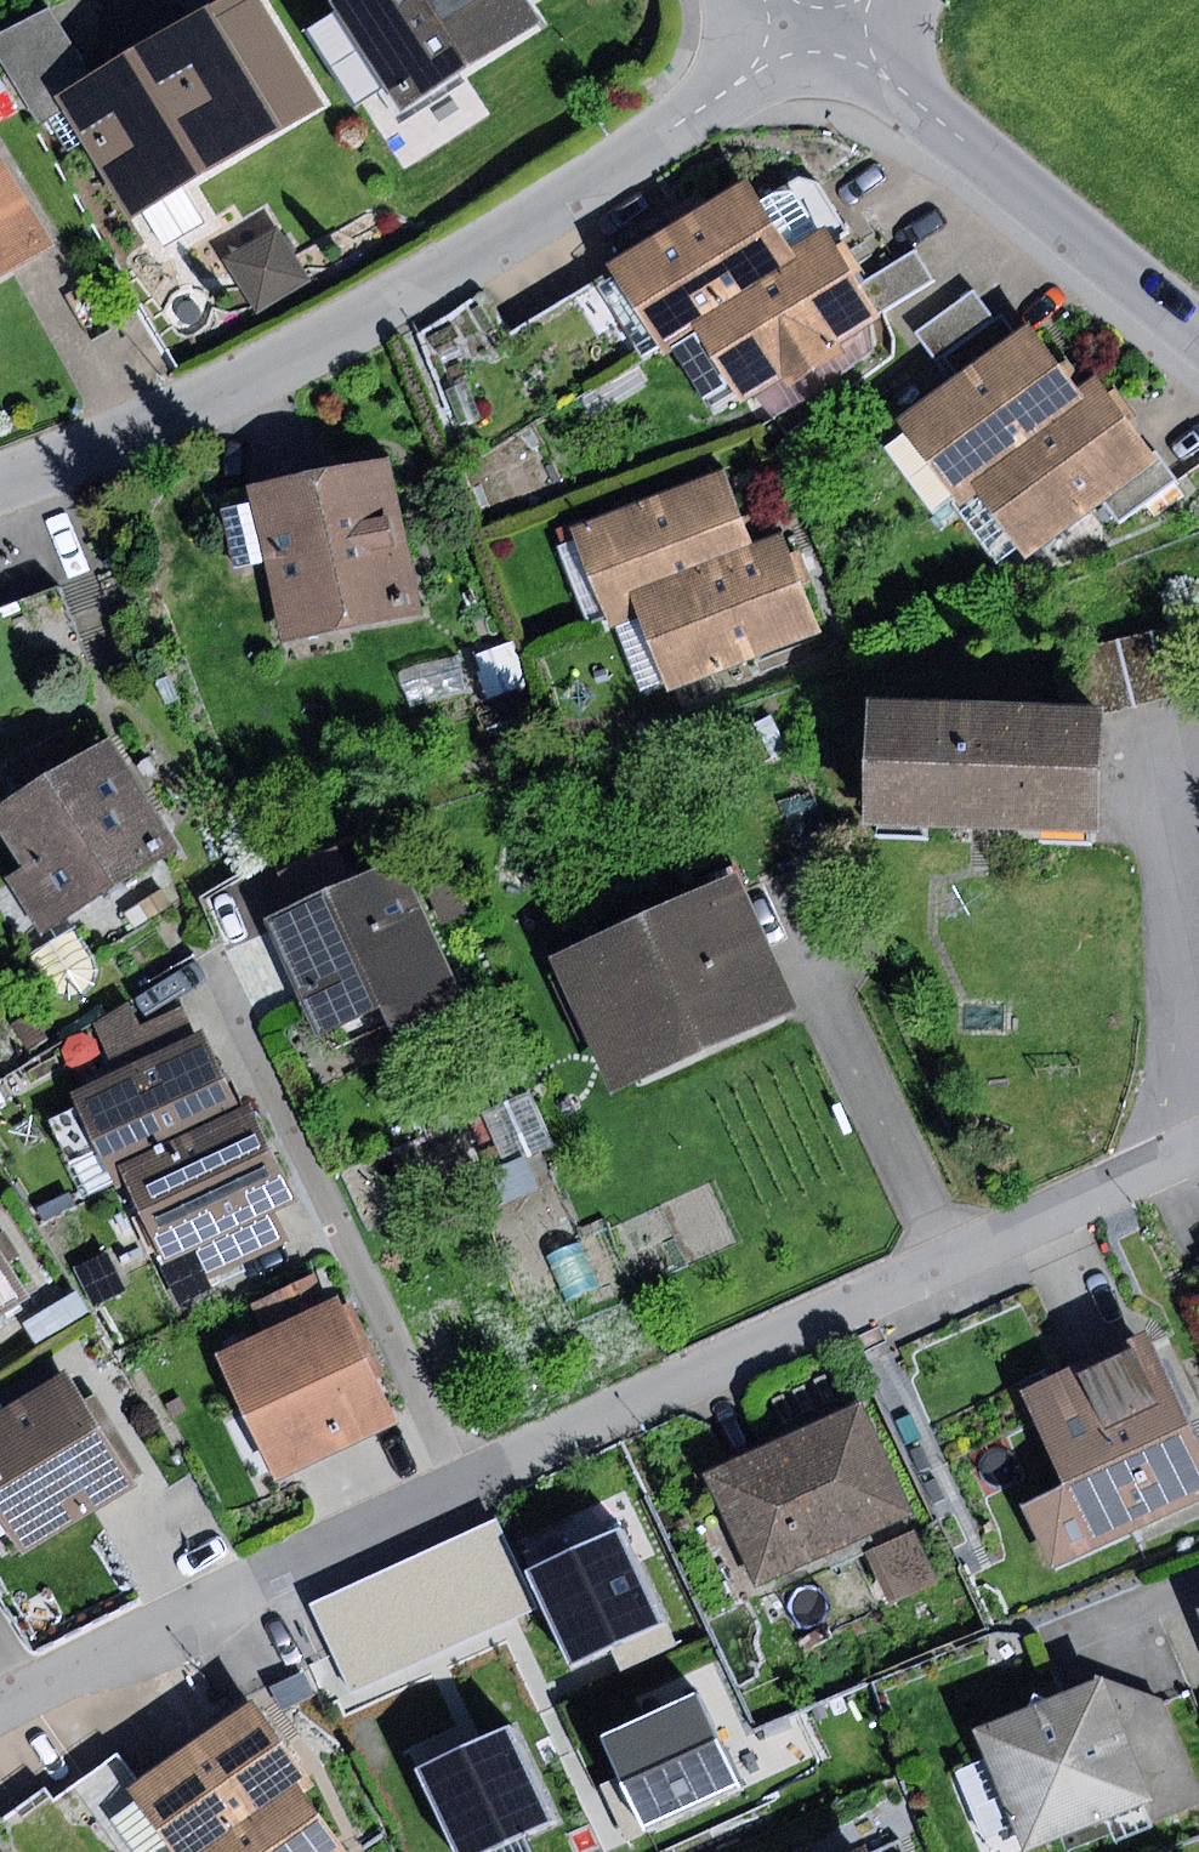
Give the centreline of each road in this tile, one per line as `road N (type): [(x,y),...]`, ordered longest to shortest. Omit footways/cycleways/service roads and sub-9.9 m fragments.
road 1 (residential): [(1198,1140),(235,1579),(0,1719)]
road 2 (residential): [(0,487),(124,441),(324,336),(821,28)]
road 3 (residential): [(821,28),(1198,343)]

